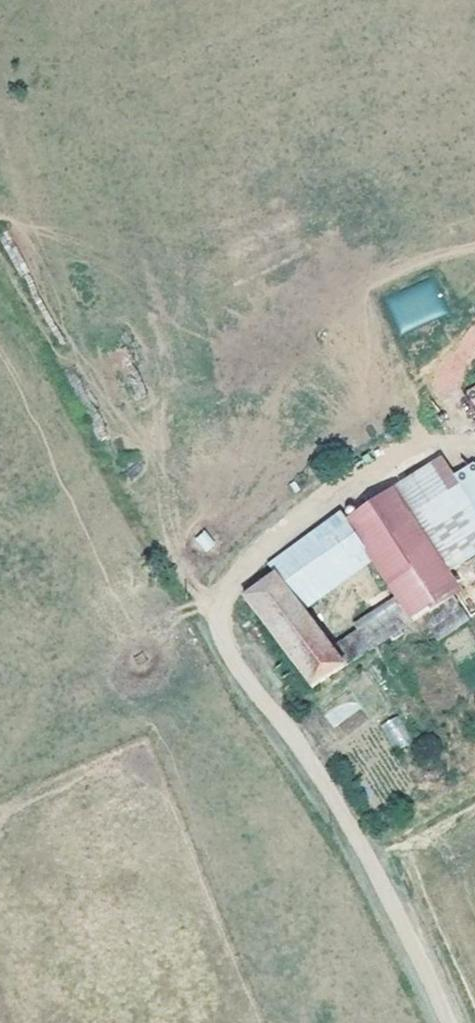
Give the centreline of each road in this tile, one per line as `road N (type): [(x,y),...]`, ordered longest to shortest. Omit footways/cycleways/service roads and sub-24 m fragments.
road 1 (track): [(227,625),(157,520),(115,436),(0,83)]

